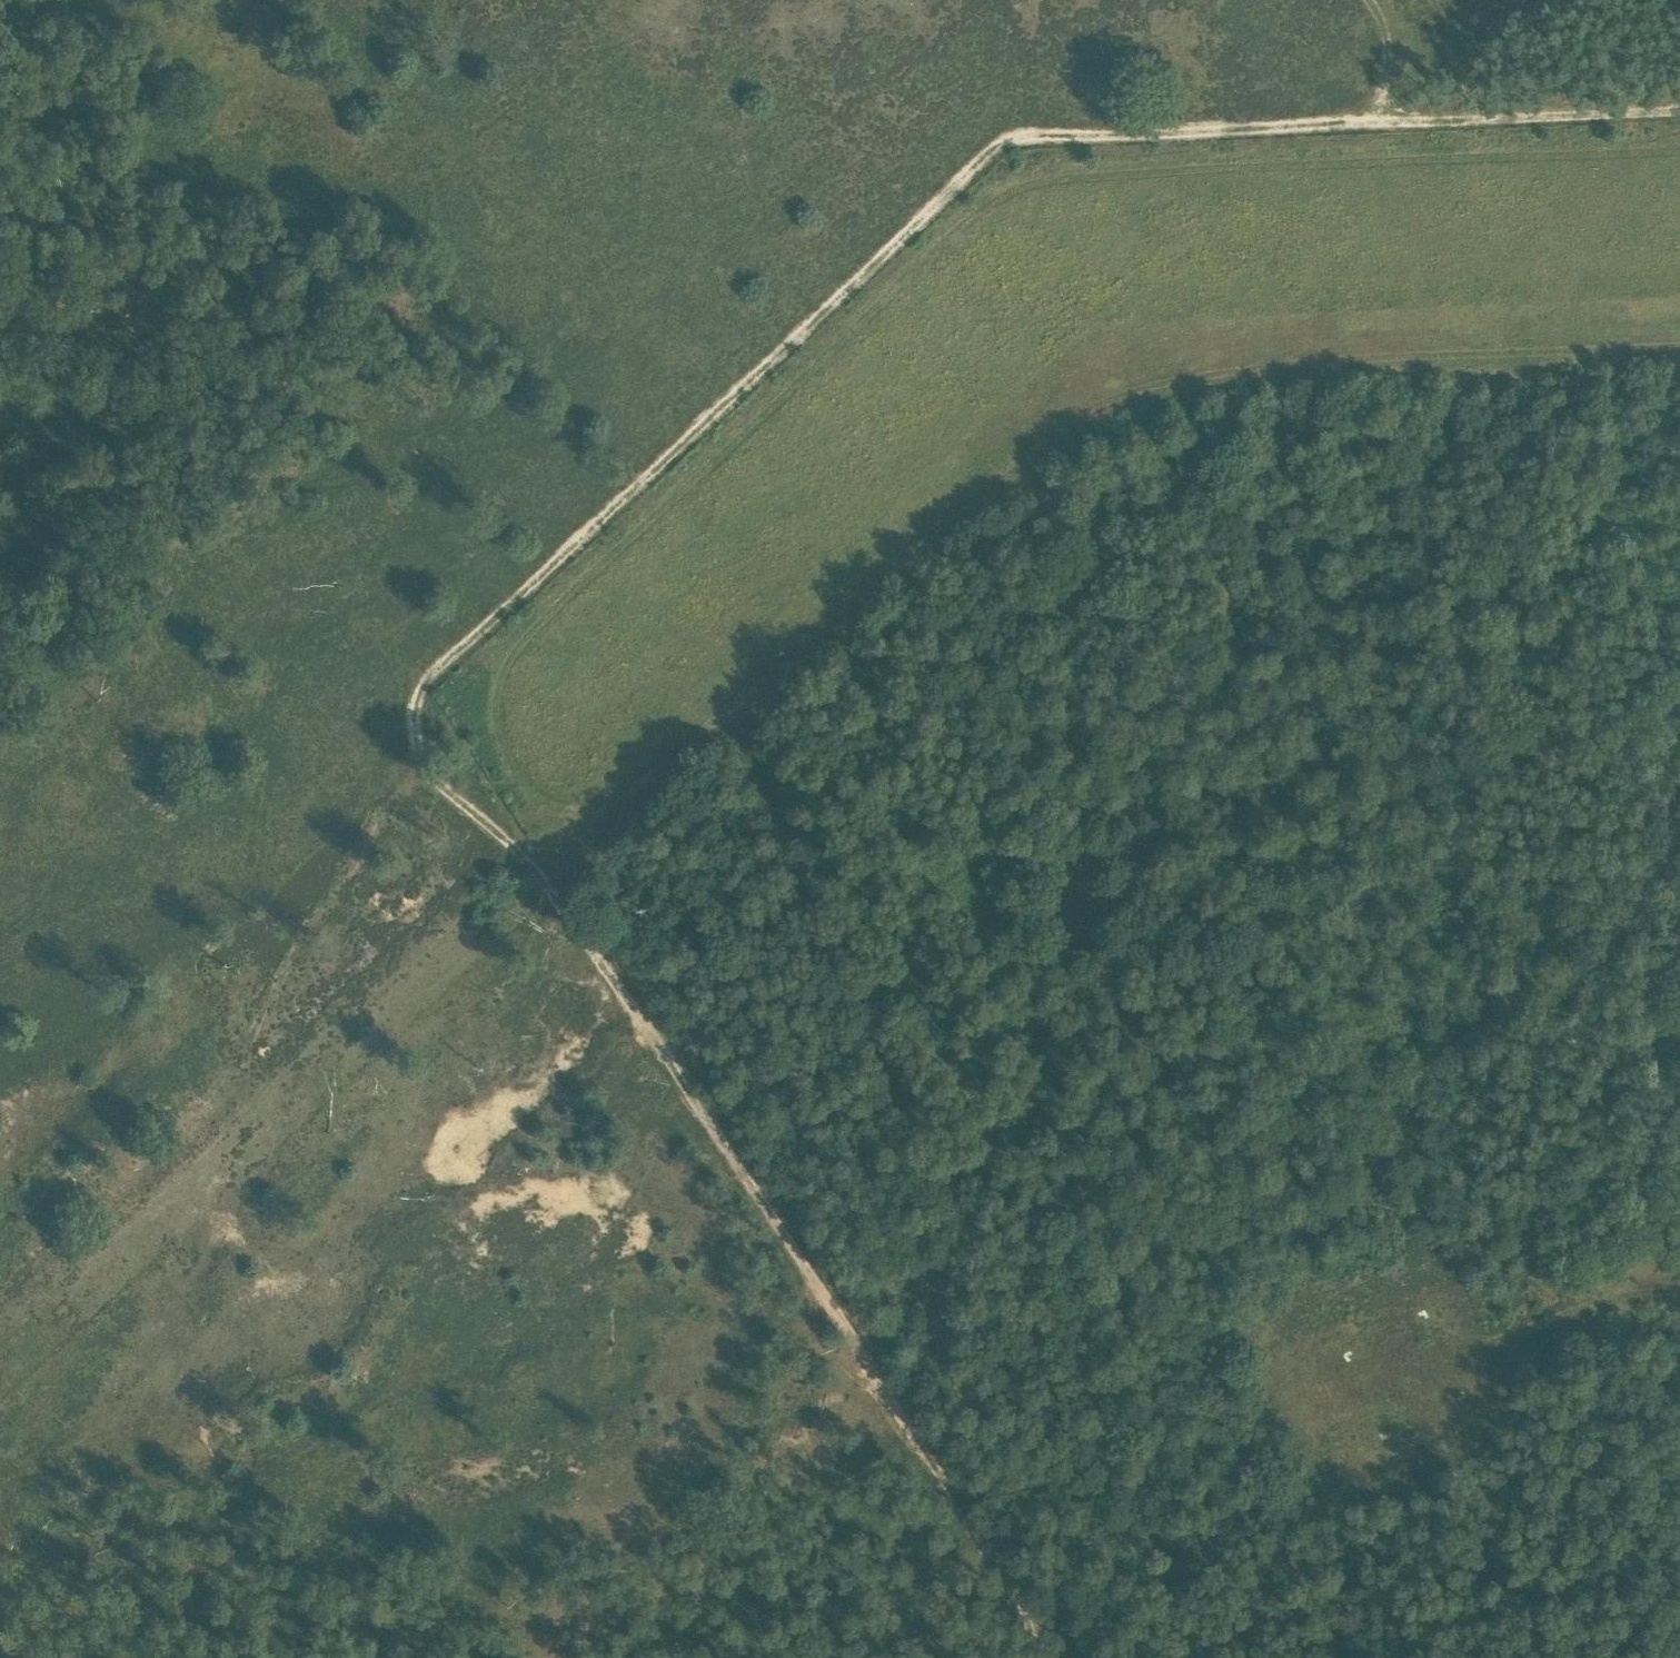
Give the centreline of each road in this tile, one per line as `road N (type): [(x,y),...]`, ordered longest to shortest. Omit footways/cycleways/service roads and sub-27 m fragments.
road 1 (track): [(1366,0),(1406,54),(1486,0)]

